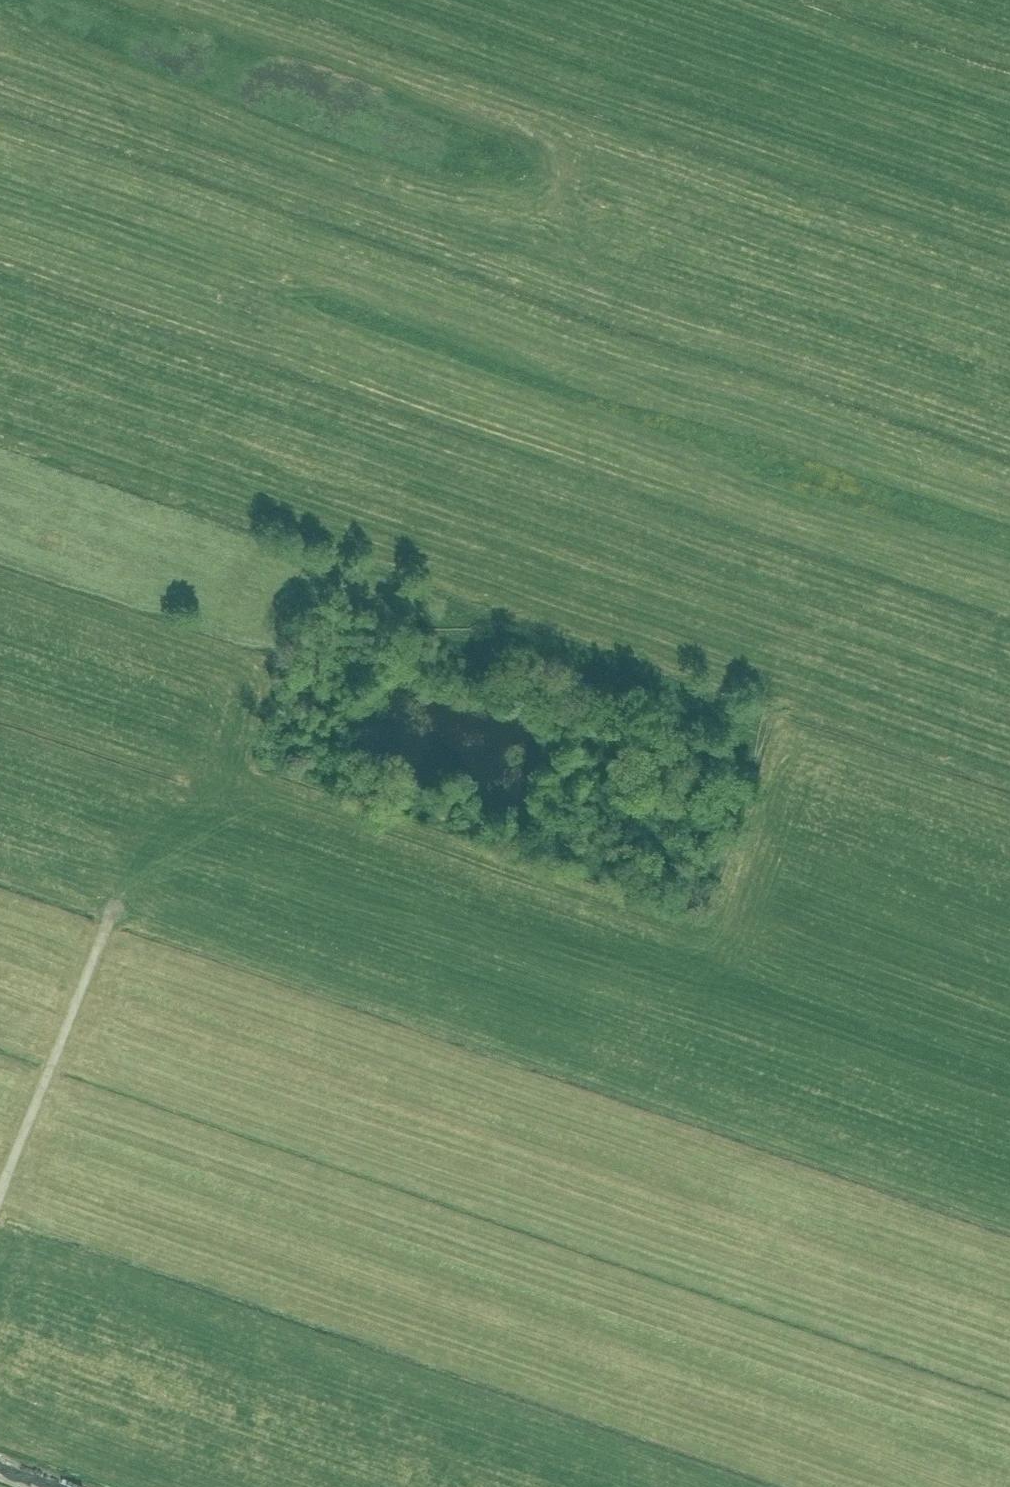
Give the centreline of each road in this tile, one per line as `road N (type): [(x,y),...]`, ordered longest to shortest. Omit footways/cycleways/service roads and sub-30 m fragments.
road 1 (track): [(107,920),(0,1199)]

